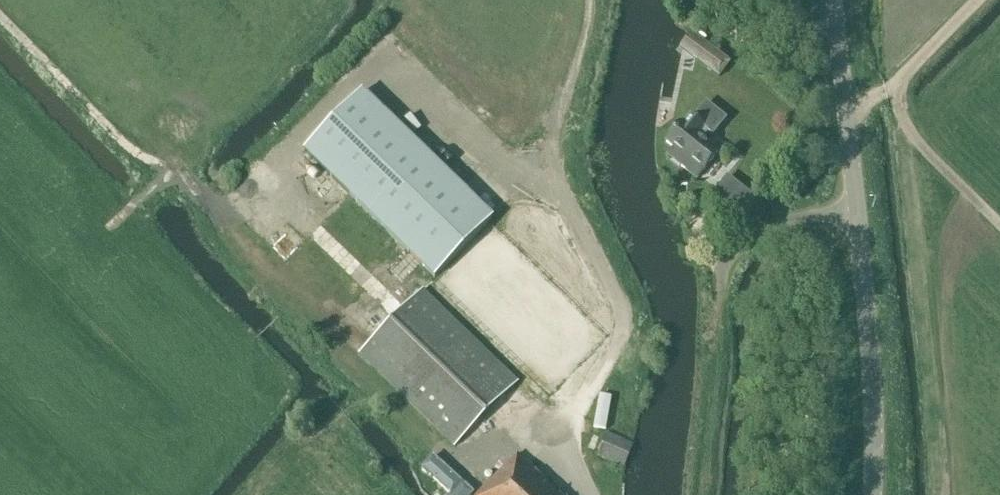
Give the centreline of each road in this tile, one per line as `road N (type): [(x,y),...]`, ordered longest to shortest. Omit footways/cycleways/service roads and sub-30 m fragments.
road 1 (tertiary): [(873,494),(866,295),(834,0)]
road 2 (track): [(234,208),(217,212),(160,175),(0,19)]
road 3 (track): [(899,76),(899,108),(913,137),(999,223)]
road 4 (track): [(846,118),(973,0)]

